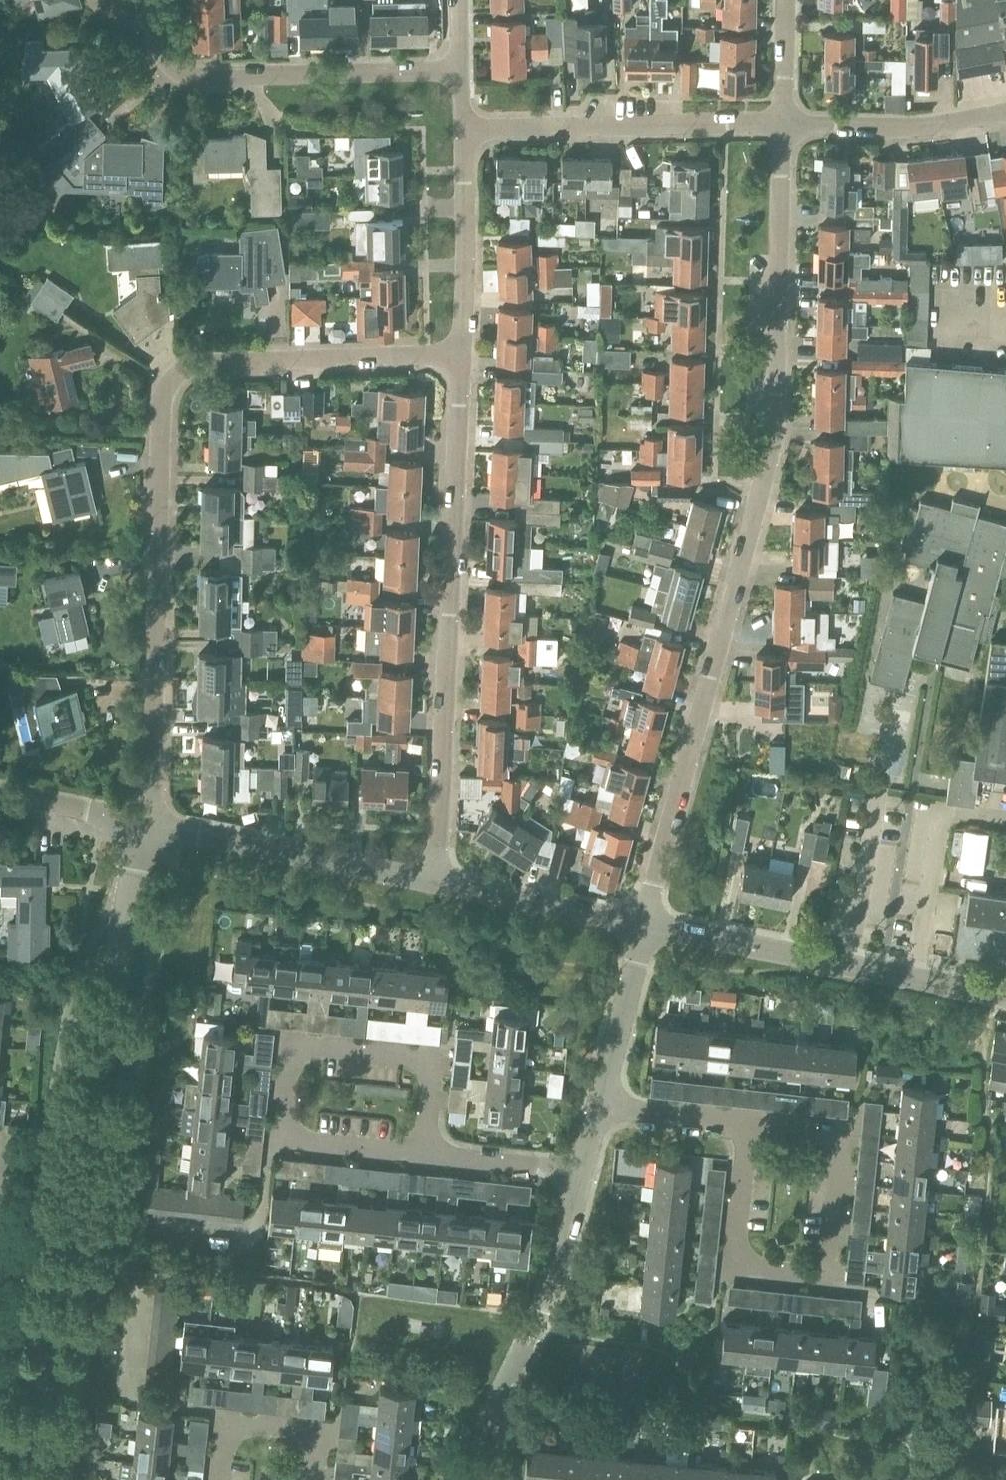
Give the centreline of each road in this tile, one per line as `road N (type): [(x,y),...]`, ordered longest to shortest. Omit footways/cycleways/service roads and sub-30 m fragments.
road 1 (residential): [(647,928),(772,438),(781,124)]
road 2 (residential): [(152,824),(162,400),(174,376),(205,363),(462,353)]
road 3 (unclassified): [(20,1479),(68,1269),(152,824)]
road 4 (residential): [(439,879),(462,353)]
road 5 (residential): [(748,1124),(738,1245),(759,1270),(819,1273),(838,1247),(846,1150),(824,1132)]
road 6 (residential): [(427,1157),(313,1147),(286,1131),(293,1060),(322,1044),(403,1053),(434,1078)]
road 7 (residential): [(461,70),(189,78),(162,65),(159,0)]
road 8 (residential): [(1005,996),(647,928)]
road 9 (residential): [(476,1479),(488,1434),(541,1316),(583,1173)]
road 10 (residential): [(463,130),(781,124)]
road 11 (residential): [(439,879),(152,824)]
road 12 (residential): [(781,124),(911,127),(1005,113)]
road 13 (residential): [(462,353),(463,130)]
road 14 (residential): [(647,928),(439,879)]
road 15 (residential): [(605,1106),(647,928)]
road 16 (residential): [(320,1479),(322,1459),(304,1435),(258,1428),(228,1452),(224,1479)]
road 17 (residential): [(583,1173),(427,1157)]
road 18 (residential): [(152,824),(0,794)]
road 19 (residential): [(748,1124),(605,1106)]
road 20 (residential): [(781,124),(784,0)]

